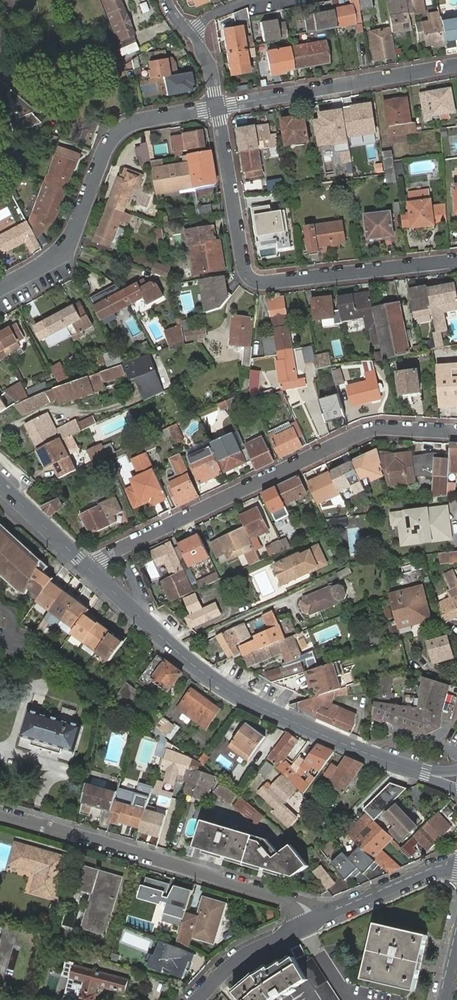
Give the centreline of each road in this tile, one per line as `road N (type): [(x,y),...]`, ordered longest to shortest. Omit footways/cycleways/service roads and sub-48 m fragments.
road 1 (tertiary): [(87,566),(174,649),(240,696),(368,754),(456,779)]
road 2 (residential): [(456,431),(395,427),(358,436),(87,566)]
road 3 (residential): [(456,261),(261,283),(246,273),(216,106)]
road 4 (residential): [(314,921),(281,896),(0,814)]
road 5 (residential): [(216,106),(123,127),(62,253),(0,286)]
road 6 (residential): [(456,64),(216,106)]
road 7 (residential): [(314,921),(431,869),(456,868)]
road 8 (residential): [(196,999),(246,956),(314,921)]
road 9 (tertiary): [(0,483),(87,566)]

